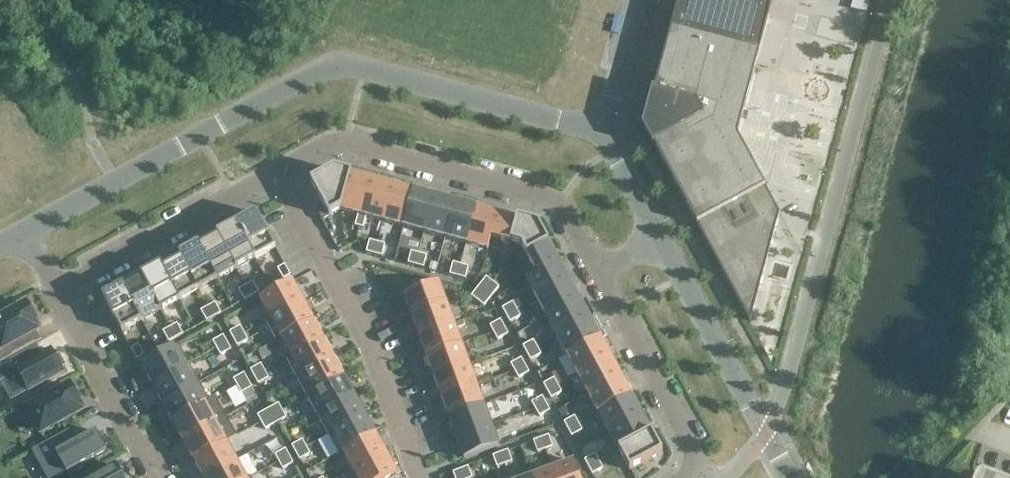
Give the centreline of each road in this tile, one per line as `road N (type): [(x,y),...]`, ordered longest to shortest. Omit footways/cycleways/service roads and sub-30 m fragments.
road 1 (residential): [(31,230),(330,66),(602,123)]
road 2 (residential): [(276,177),(342,144),(555,199),(596,265)]
road 3 (residential): [(417,477),(371,353),(276,177)]
road 4 (residential): [(596,265),(702,460),(685,477)]
road 5 (residential): [(61,286),(276,177)]
road 6 (residential): [(661,231),(763,436)]
road 7 (residential): [(169,477),(61,286)]
road 8 (residential): [(636,0),(602,123)]
road 9 (residential): [(602,123),(661,231)]

